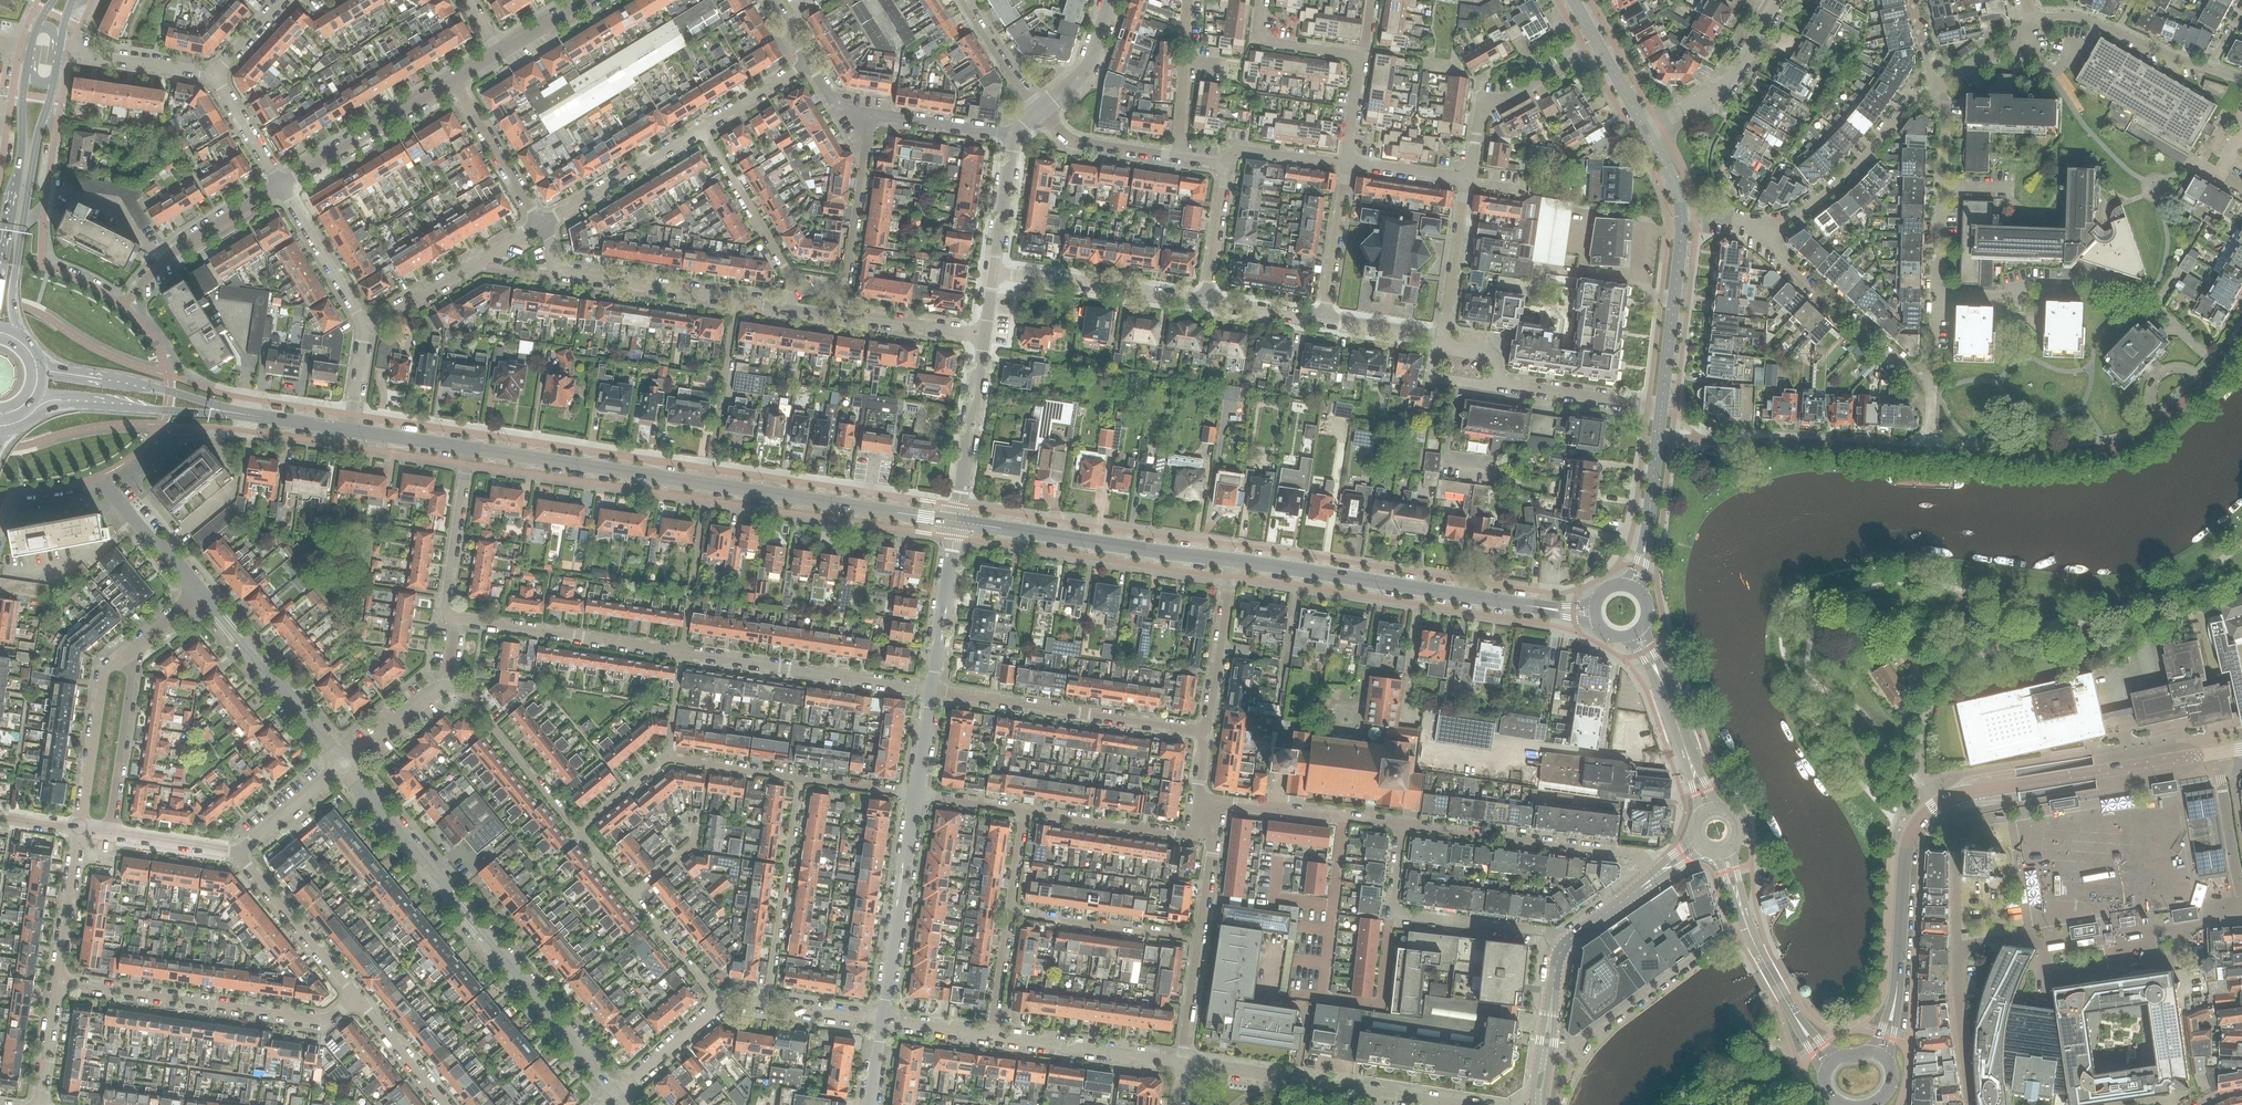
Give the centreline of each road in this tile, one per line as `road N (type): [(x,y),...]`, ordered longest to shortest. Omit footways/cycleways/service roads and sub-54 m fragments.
road 1 (secondary): [(1898,970),(1907,849),(1934,808),(1971,792),(2216,753)]
road 2 (tertiary): [(616,1094),(343,765)]
road 3 (residential): [(2241,336),(2133,443),(2045,456),(1929,453)]
road 4 (residential): [(281,186),(175,250),(121,306),(42,265),(44,208)]
road 5 (unclassified): [(56,982),(328,1020),(356,997)]
road 6 (residential): [(1931,393),(1946,186),(1938,85)]
road 7 (secondary): [(1526,605),(1230,560)]
road 8 (residential): [(1957,947),(2002,939),(2047,949),(2241,916)]
road 9 (unclassified): [(1457,1104),(1183,1063)]
road 10 (residential): [(1205,730),(931,690)]
road 11 (secondary): [(1230,560),(956,521)]
road 12 (residential): [(1929,453),(1658,438)]
road 13 (unclassified): [(1652,872),(1639,855),(1403,826)]
road 14 (residential): [(1661,410),(1499,382),(1491,357),(1441,348),(1442,337)]
road 15 (residential): [(931,690),(683,653)]
road 16 (secondary): [(956,521),(708,484)]
road 17 (unclassified): [(1549,1055),(1577,1058),(1590,1033),(1746,924)]
road 18 (secondary): [(708,484),(469,448)]
road 19 (residential): [(1938,85),(1909,101),(1827,191),(1757,234)]
road 20 (residential): [(1931,393),(1757,234)]
road 21 (residential): [(736,298),(556,272),(541,224)]
road 22 (tertiary): [(883,1021),(916,794)]
road 23 (residential): [(683,653),(457,618)]
road 24 (residential): [(767,1003),(799,778)]
road 25 (tertiary): [(343,765),(200,593)]
road 26 (residential): [(1205,302),(994,273)]
road 27 (residential): [(787,308),(791,277),(701,128)]
road 28 (residential): [(841,317),(869,114)]
road 29 (residential): [(138,644),(101,675),(79,828)]
road 30 (tertiary): [(281,186),(453,81)]
road 31 (residential): [(368,327),(541,224)]
road 32 (secondary): [(1661,410),(1681,214)]
road 33 (residential): [(446,686),(464,692),(574,830)]
road 34 (unclassified): [(1183,1063),(992,1036)]
road 35 (unclassified): [(1778,0),(1725,85),(1646,130)]
road 36 (residential): [(110,833),(138,644)]
road 37 (primary): [(28,64),(6,253)]
road 38 (residential): [(1198,939),(1010,913)]
road 39 (residential): [(736,298),(708,484)]
road 40 (tertiary): [(956,521),(985,336)]
road 41 (residential): [(356,997),(238,852)]
road 42 (residential): [(541,224),(701,128)]
road 43 (residential): [(1467,181),(1480,113),(1582,56)]
road 44 (residential): [(457,618),(446,609),(469,448)]
road 45 (residential): [(1562,943),(1545,931),(1393,913)]
road 46 (residential): [(1205,730),(1230,560)]
road 47 (secondary): [(73,404),(244,414)]
road 48 (tertiary): [(931,690),(956,521)]
road 49 (residential): [(683,653),(708,484)]
road 50 (residential): [(1192,836),(1026,810)]
road 51 (residential): [(541,224),(453,81)]
road 52 (residential): [(368,327),(281,186)]
road 53 (residential): [(1971,1104),(1957,947)]
road 54 (residential): [(79,828),(56,982)]
road 55 (residential): [(200,593),(99,477)]
road 56 (unclassified): [(1015,136),(869,114)]
road 57 (residential): [(1360,57),(1255,41),(1260,0)]
road 58 (residential): [(214,74),(69,53)]
road 59 (unclassified): [(2241,897),(2216,753)]
road 60 (residential): [(1442,337),(1465,193)]
road 61 (residential): [(985,336),(841,317)]
road 62 (residential): [(1323,318),(1344,175)]
road 63 (residential): [(447,1104),(356,997)]
road 64 (residential): [(616,1094),(722,1004)]
road 65 (tertiary): [(994,273),(1015,136)]
road 66 (residential): [(722,1004),(632,899)]
road 67 (secondary): [(244,414),(110,380)]
road 68 (residential): [(343,765),(238,852)]
road 69 (unclassified): [(1040,110),(961,0)]
road 70 (tertiary): [(1040,110),(1085,71),(1111,0)]
road 71 (residential): [(1161,153),(1071,139),(1040,110)]
road 72 (residential): [(668,758),(799,778)]
road 73 (unclassified): [(281,186),(214,74)]
road 74 (residential): [(1345,164),(1230,149),(1228,163)]
road 75 (residential): [(446,686),(343,765)]
road 76 (residential): [(238,852),(110,833)]
road 77 (residential): [(20,45),(0,172)]
road 78 (residential): [(701,128),(809,63)]
road 79 (residential): [(2036,17),(2028,42),(1938,85)]
road 80 (unclassified): [(1205,302),(1226,178)]
road 81 (unclassified): [(1343,819),(1219,803)]
road 82 (unclassified): [(1183,1063),(1198,939)]
road 83 (residential): [(992,1036),(1010,913)]
road 84 (residential): [(56,982),(38,1104)]
road 85 (residential): [(1467,181),(1345,164)]
road 86 (residential): [(0,524),(11,492),(99,477)]
road 87 (residential): [(1442,337),(1323,318)]

